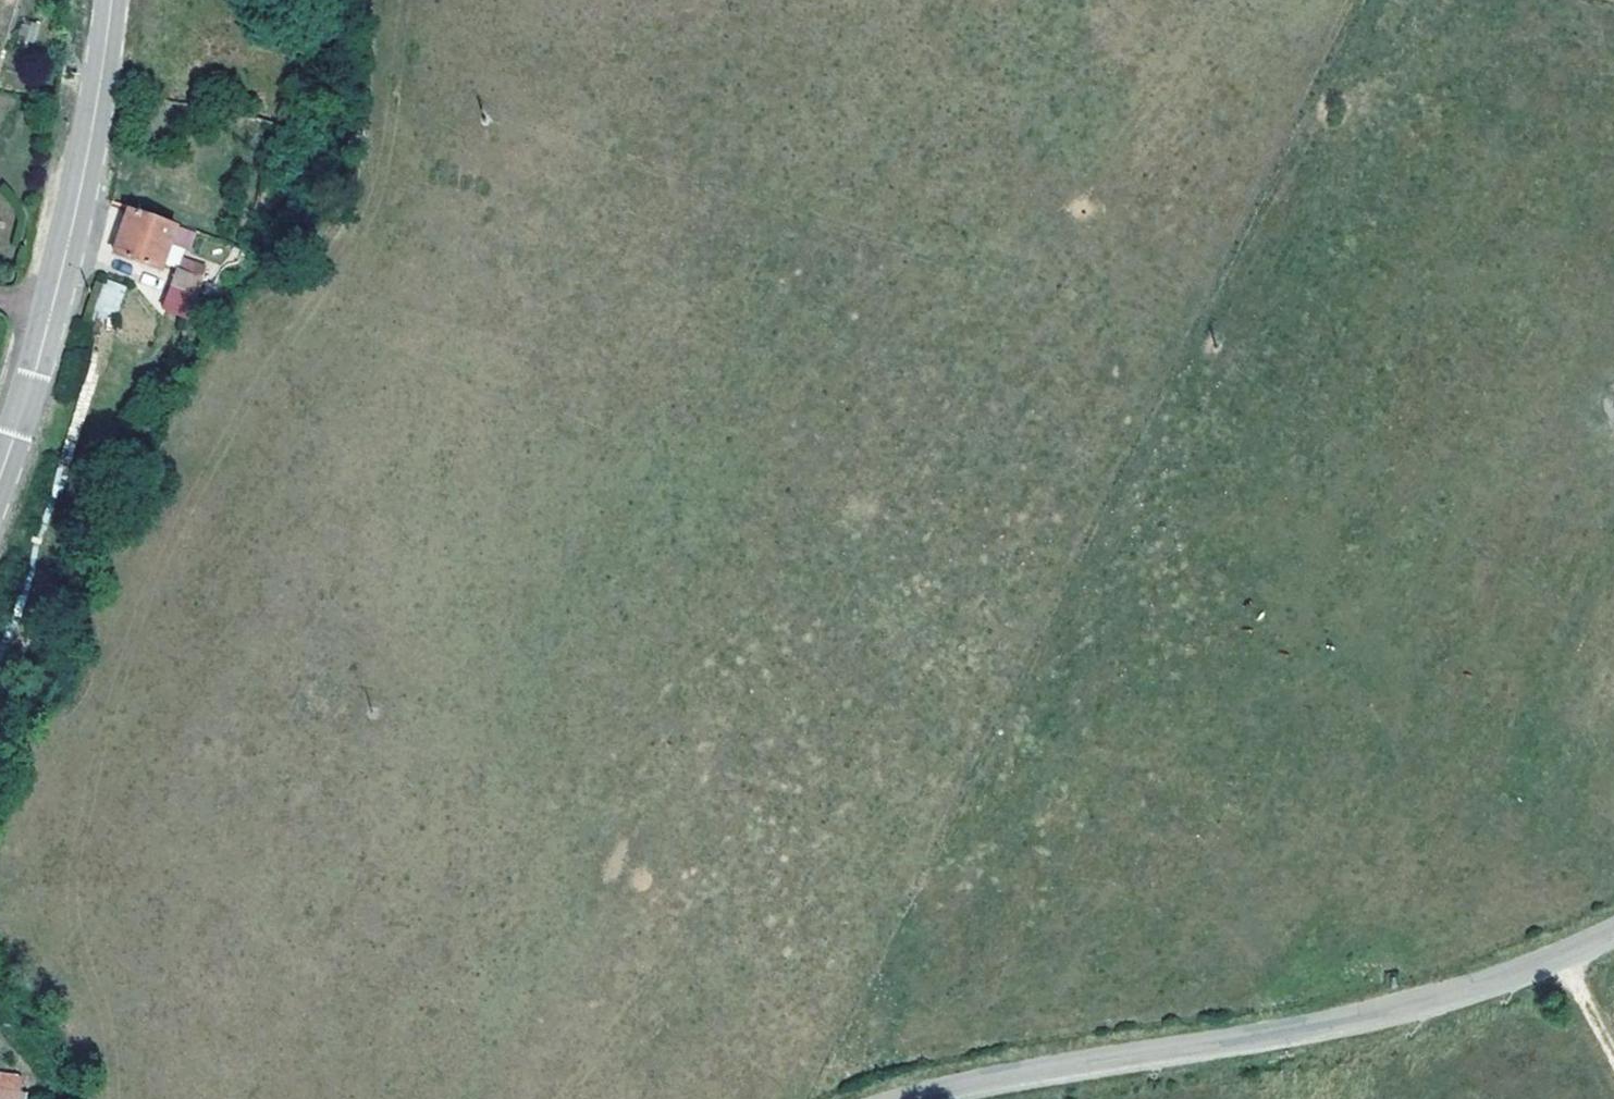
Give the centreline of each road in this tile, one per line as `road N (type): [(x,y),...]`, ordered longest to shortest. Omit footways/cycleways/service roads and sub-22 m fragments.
road 1 (tertiary): [(1613,933),(1503,979),(1371,1015),(907,1098)]
road 2 (tertiary): [(113,0),(92,139),(46,338),(0,472)]

